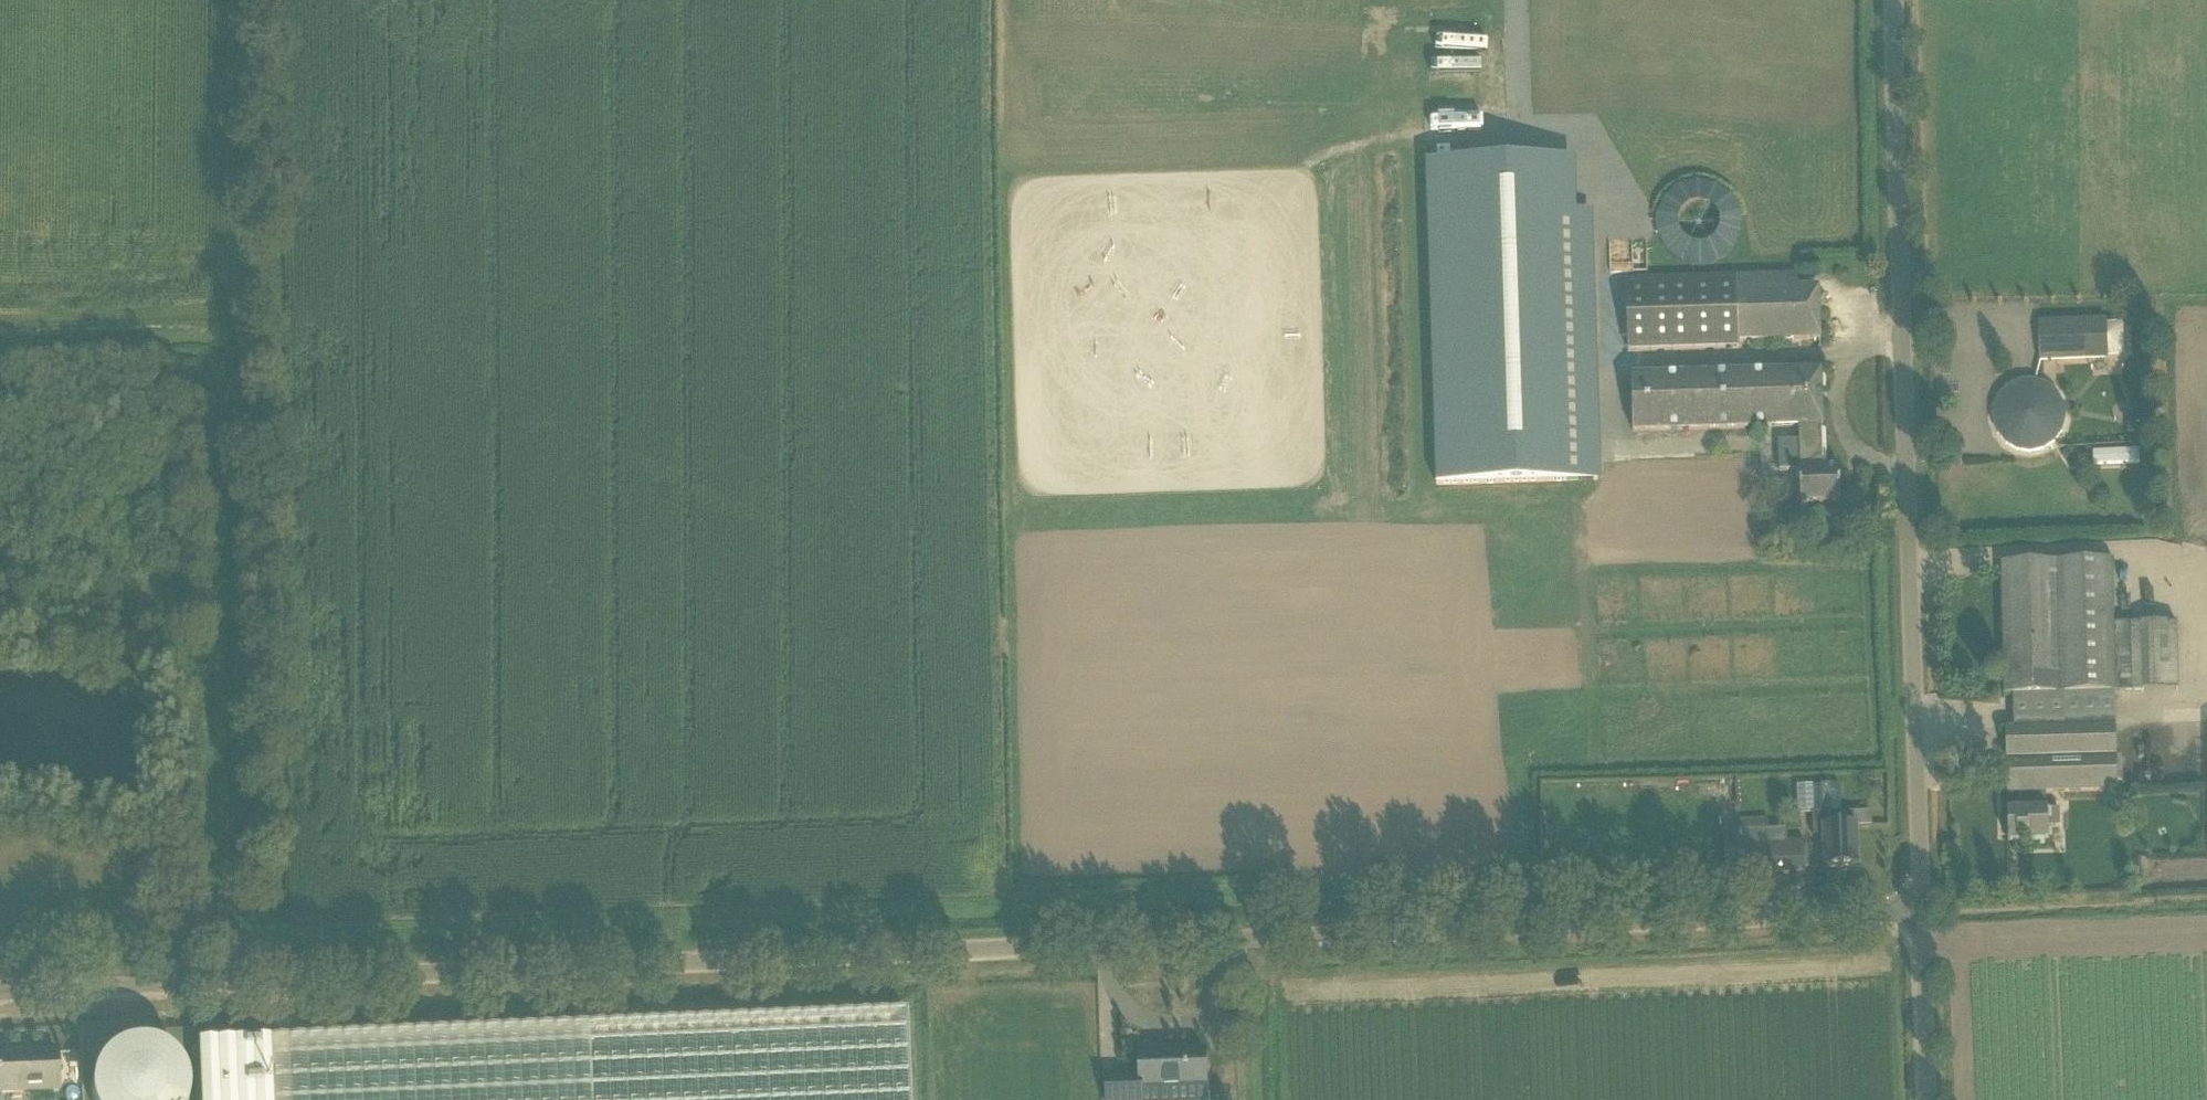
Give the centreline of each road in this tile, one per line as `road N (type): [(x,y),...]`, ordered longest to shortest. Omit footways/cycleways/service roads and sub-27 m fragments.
road 1 (unclassified): [(1914,930),(0,997)]
road 2 (unclassified): [(1914,930),(1895,0)]
road 3 (unclassified): [(1924,1099),(1914,930)]

